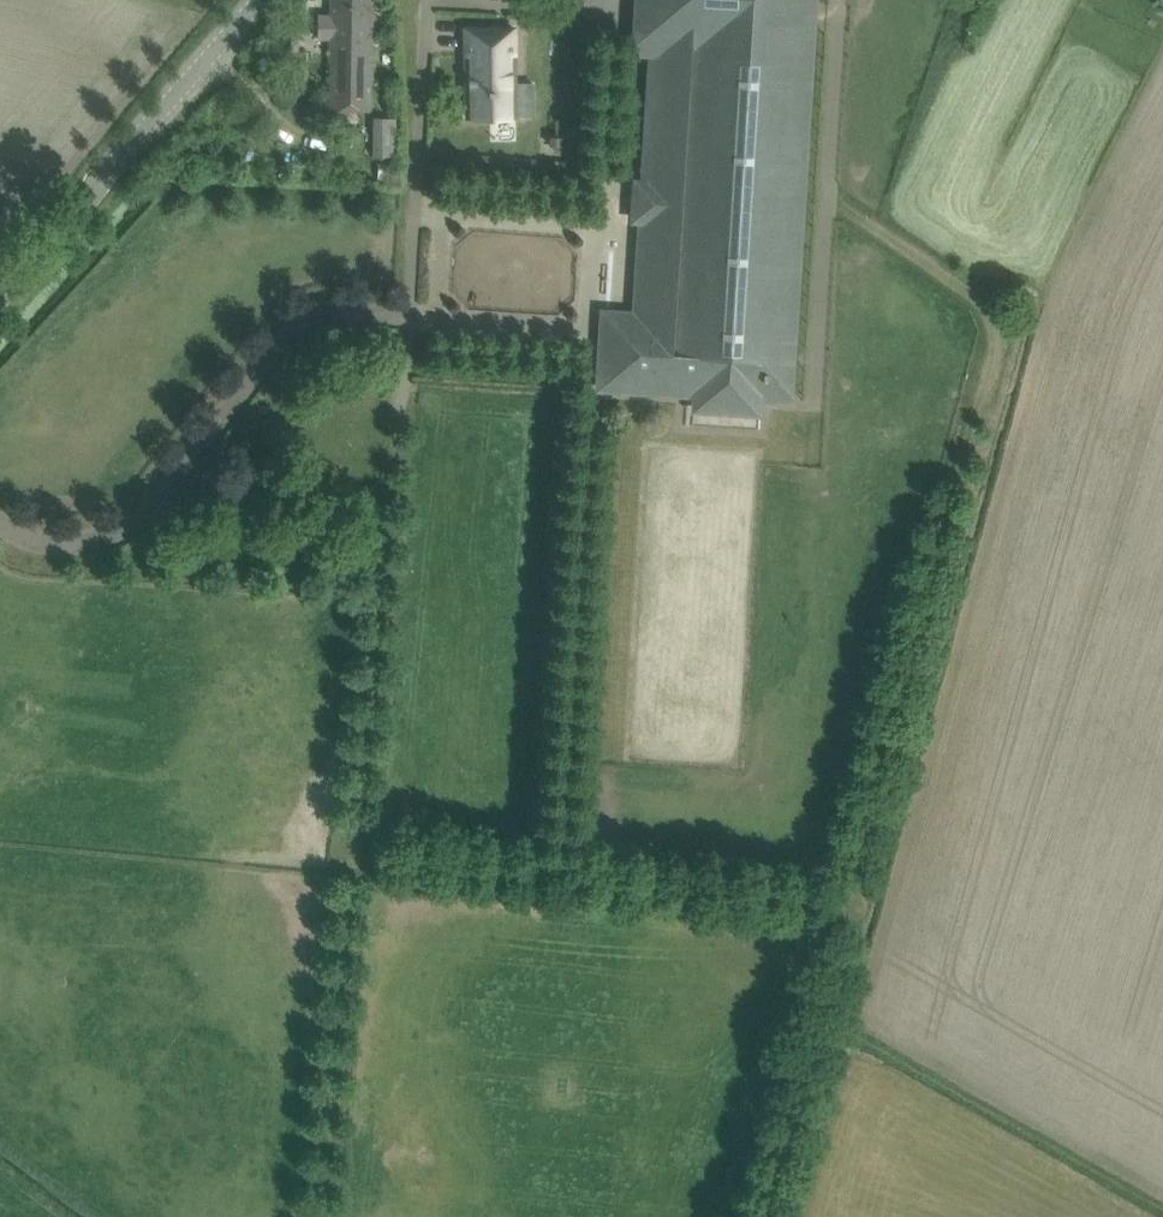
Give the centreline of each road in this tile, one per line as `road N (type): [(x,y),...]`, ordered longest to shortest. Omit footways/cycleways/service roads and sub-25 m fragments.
road 1 (unclassified): [(0,301),(275,0)]

